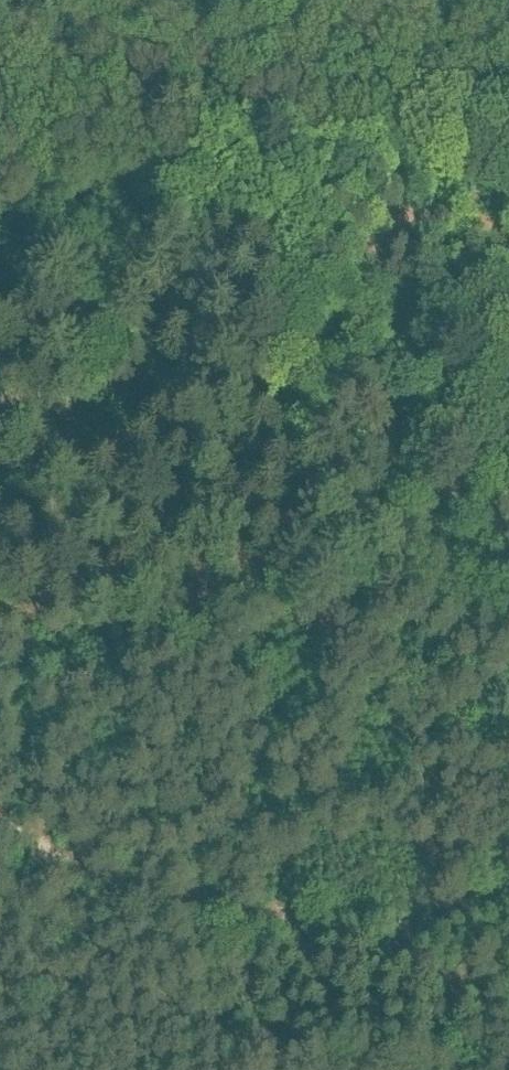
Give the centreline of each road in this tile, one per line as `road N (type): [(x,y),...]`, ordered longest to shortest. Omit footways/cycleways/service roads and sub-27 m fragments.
road 1 (track): [(248,0),(508,25)]
road 2 (track): [(282,926),(410,927),(508,898)]

